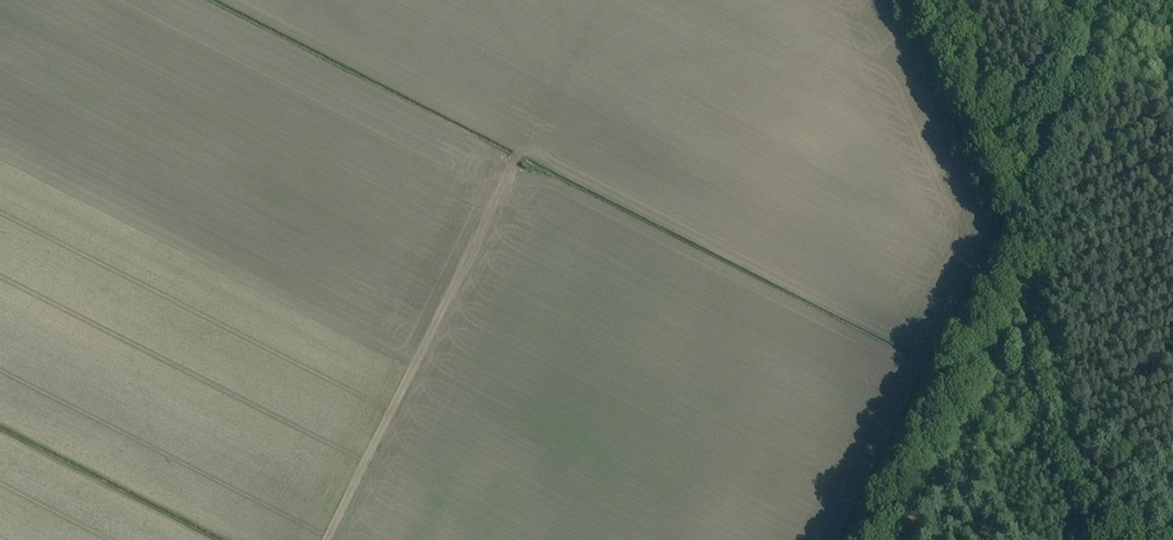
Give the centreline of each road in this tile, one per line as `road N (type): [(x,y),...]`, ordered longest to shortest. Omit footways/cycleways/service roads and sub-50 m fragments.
road 1 (track): [(1010,235),(1090,488),(1108,511),(1166,539)]
road 2 (track): [(904,0),(1010,235)]

